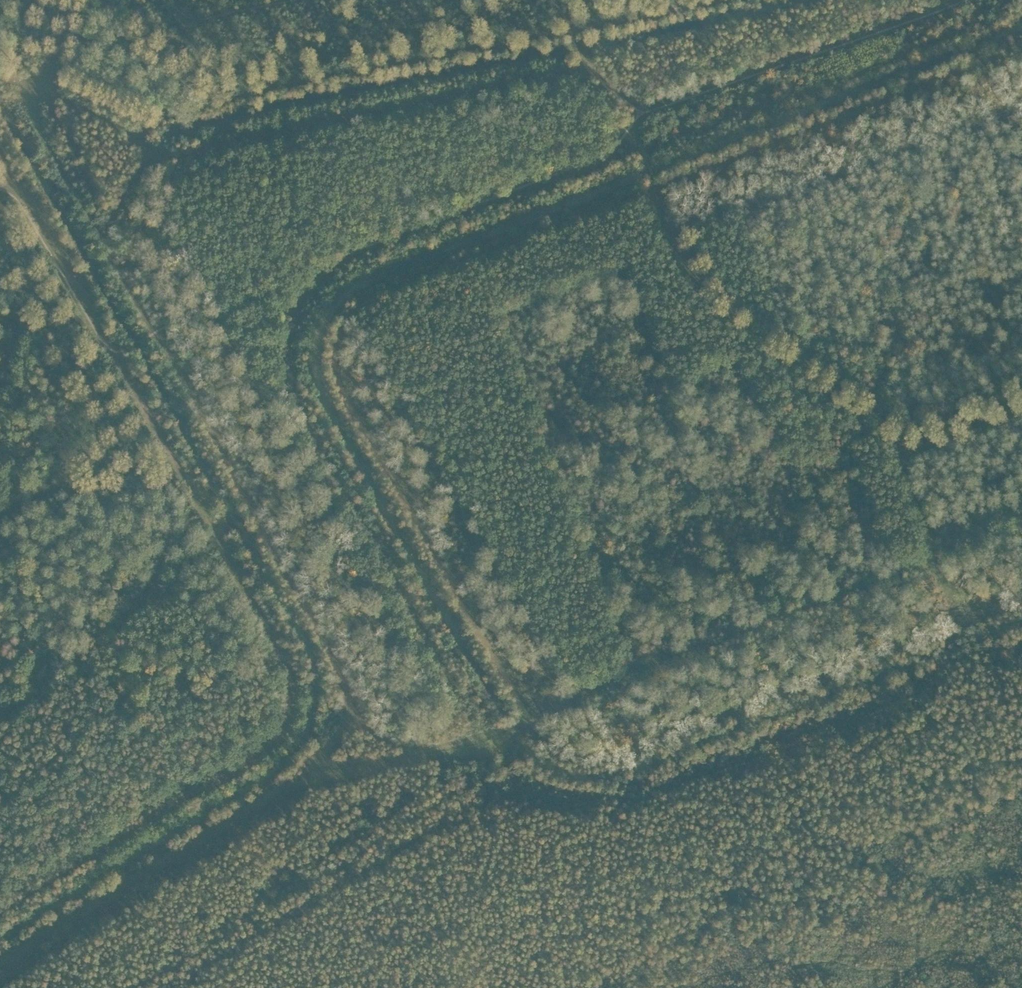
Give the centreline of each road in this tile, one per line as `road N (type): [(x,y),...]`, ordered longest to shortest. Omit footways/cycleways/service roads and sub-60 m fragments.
road 1 (track): [(131,130),(171,114),(570,32)]
road 2 (track): [(75,0),(49,87),(131,130)]

